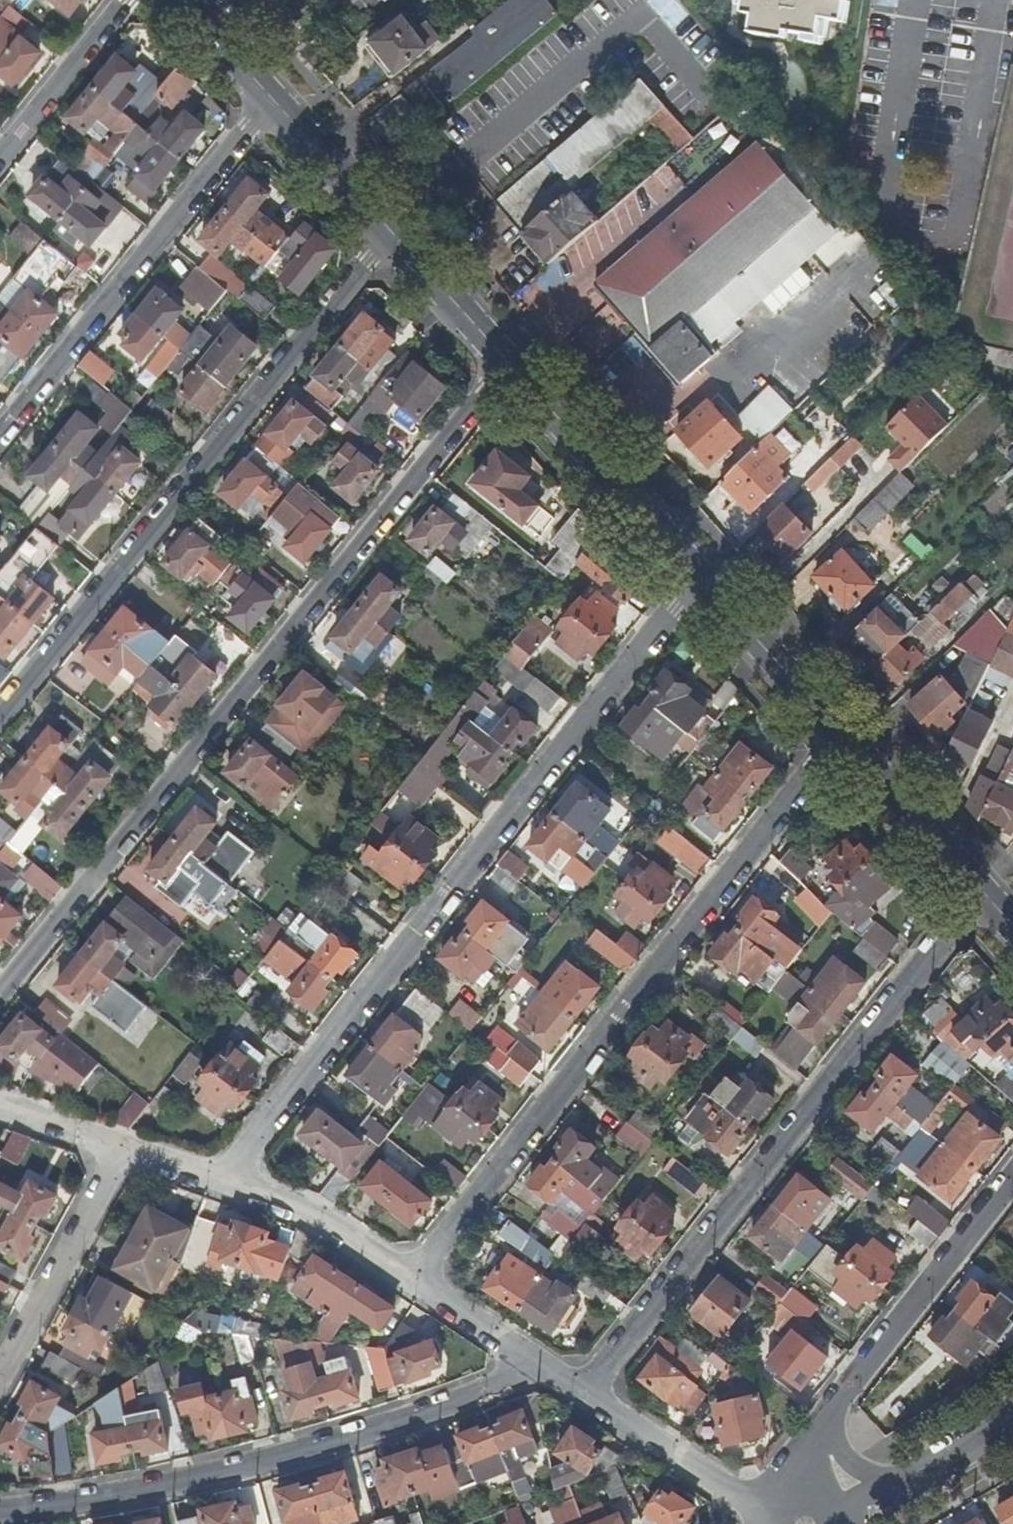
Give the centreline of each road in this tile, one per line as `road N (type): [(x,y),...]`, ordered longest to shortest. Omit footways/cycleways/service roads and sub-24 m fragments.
road 1 (residential): [(508,362),(0,994)]
road 2 (residential): [(221,1178),(699,575)]
road 3 (residential): [(412,1276),(842,734)]
road 4 (residential): [(985,893),(585,1389)]
road 5 (residential): [(0,718),(391,230)]
road 6 (residential): [(0,1510),(262,1461),(546,1367)]
road 7 (residential): [(274,100),(0,438)]
road 8 (primary): [(508,362),(699,575)]
road 9 (residential): [(839,1403),(1012,1179)]
road 10 (residential): [(122,1149),(0,1379)]
road 11 (residential): [(585,1389),(783,1523)]
road 12 (residential): [(221,1178),(305,1206),(412,1276)]
road 13 (primary): [(842,734),(985,893)]
road 14 (primary): [(699,575),(842,734)]
road 15 (residential): [(0,157),(126,0)]
road 16 (primary): [(391,230),(508,362)]
road 17 (primary): [(274,100),(391,230)]
road 18 (residential): [(412,1276),(546,1367)]
road 19 (primary): [(183,0),(274,100)]
road 20 (residential): [(0,1106),(122,1149)]
road 21 (residential): [(839,1403),(835,1433),(853,1463),(879,1475),(913,1475)]

